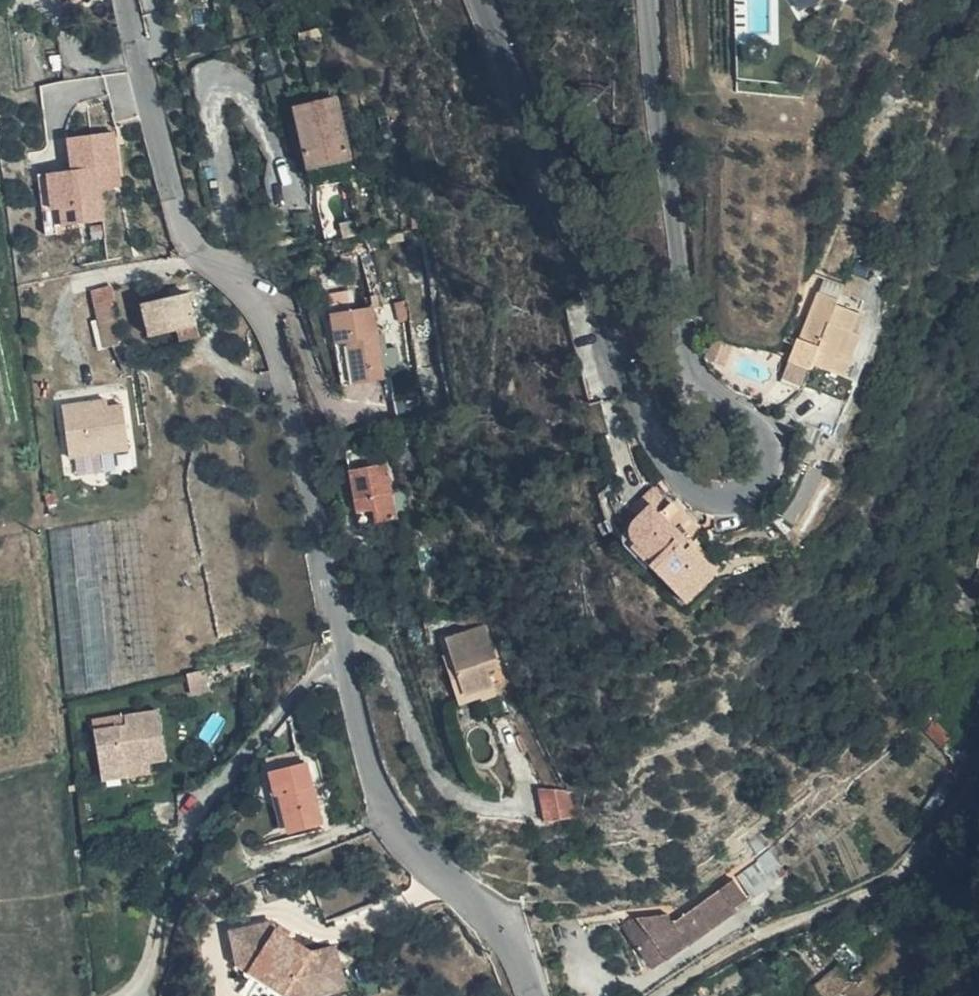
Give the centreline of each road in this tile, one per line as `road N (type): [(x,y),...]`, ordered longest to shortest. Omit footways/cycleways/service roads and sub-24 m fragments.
road 1 (residential): [(478,0),(650,430),(676,475),(711,502),(749,496),(765,481),(773,438),(703,382),(693,362),(647,0)]
road 2 (residential): [(533,995),(498,918),(419,864),(379,815),(325,602),(292,390),(255,296),(202,253),(181,222),(166,183),(131,0)]

